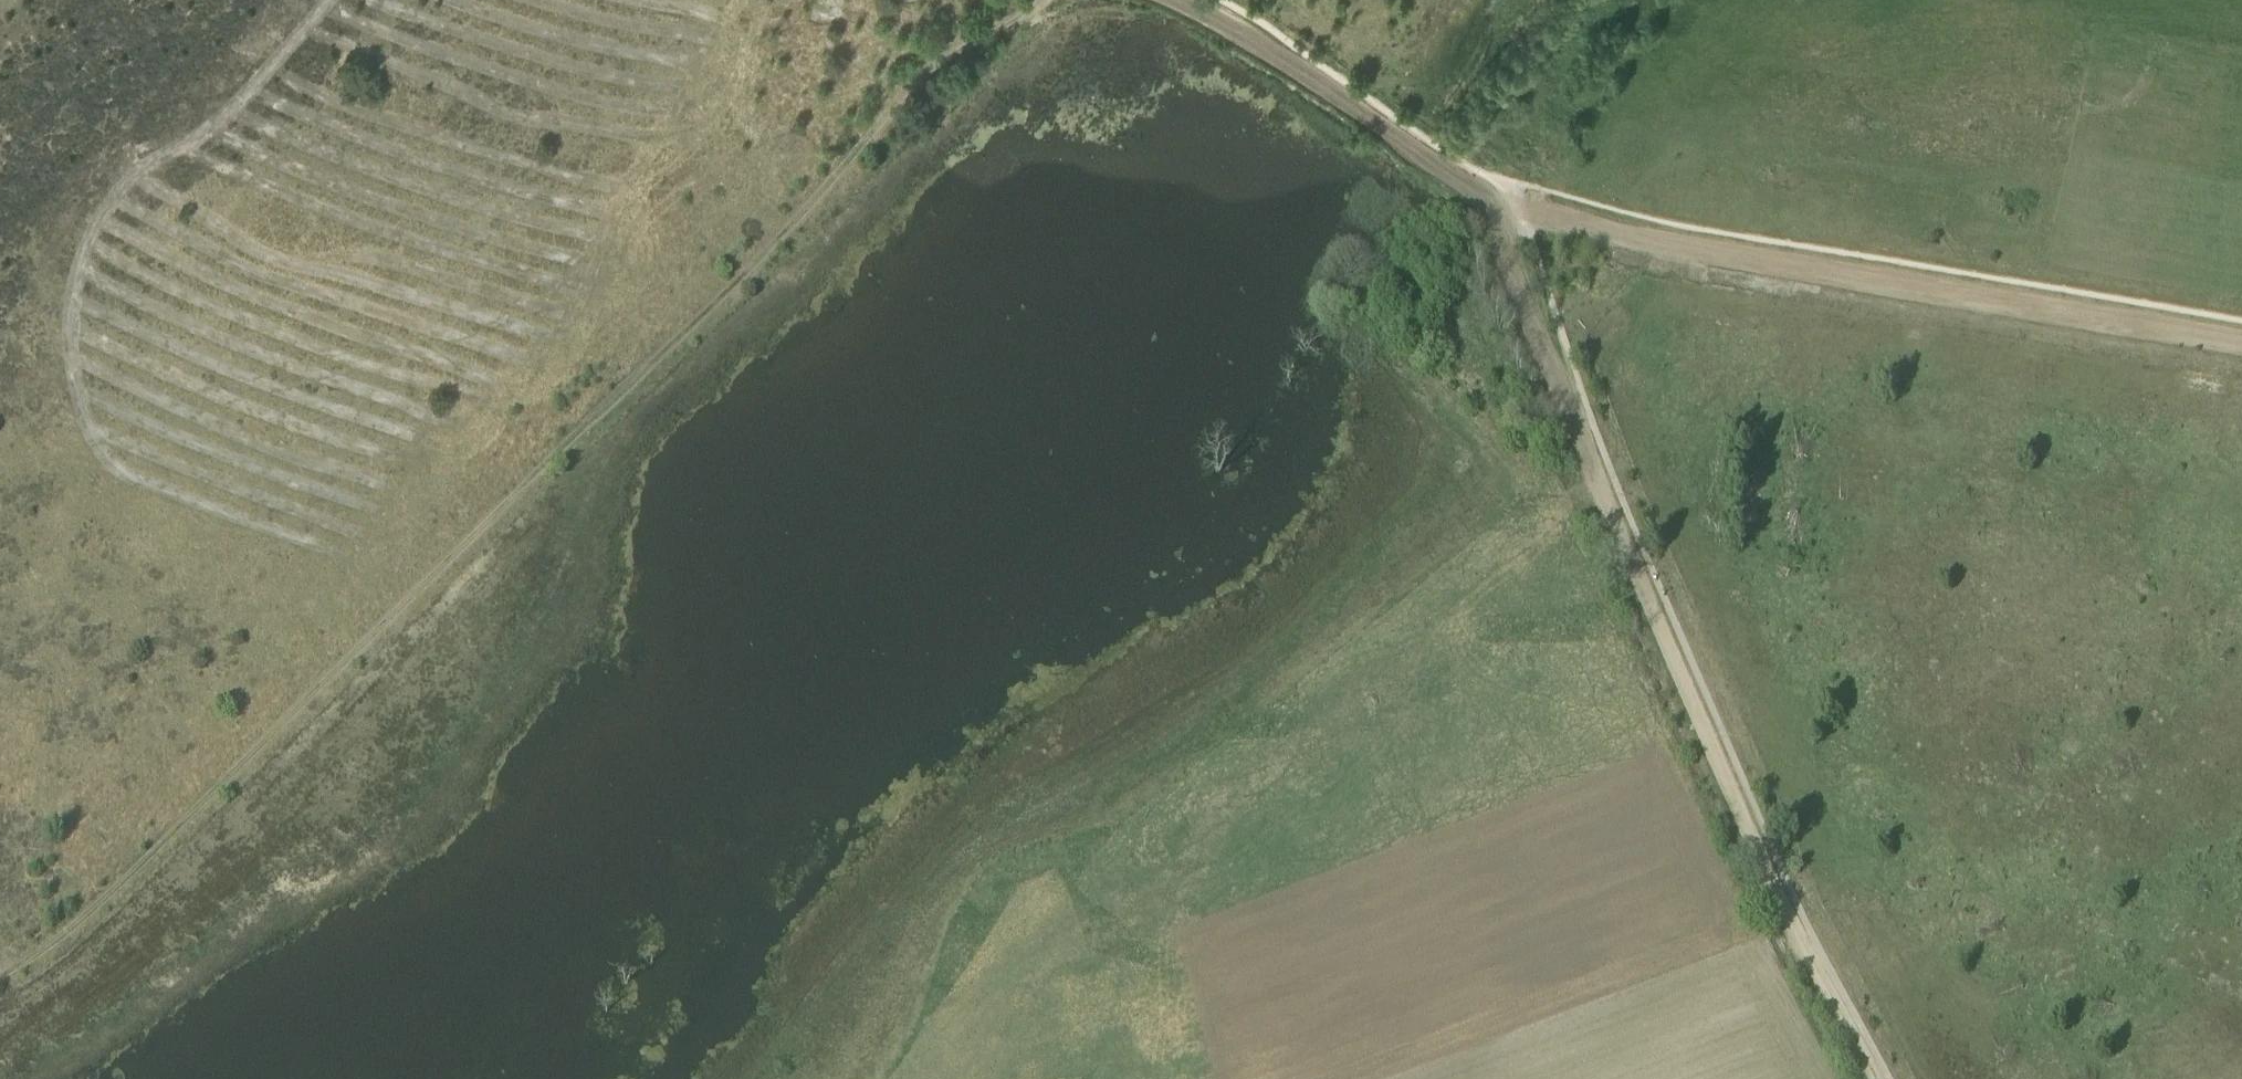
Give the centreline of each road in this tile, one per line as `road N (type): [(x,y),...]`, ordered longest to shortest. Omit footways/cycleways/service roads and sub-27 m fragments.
road 1 (track): [(1181,0),(1469,187),(1677,675),(1871,1078)]

